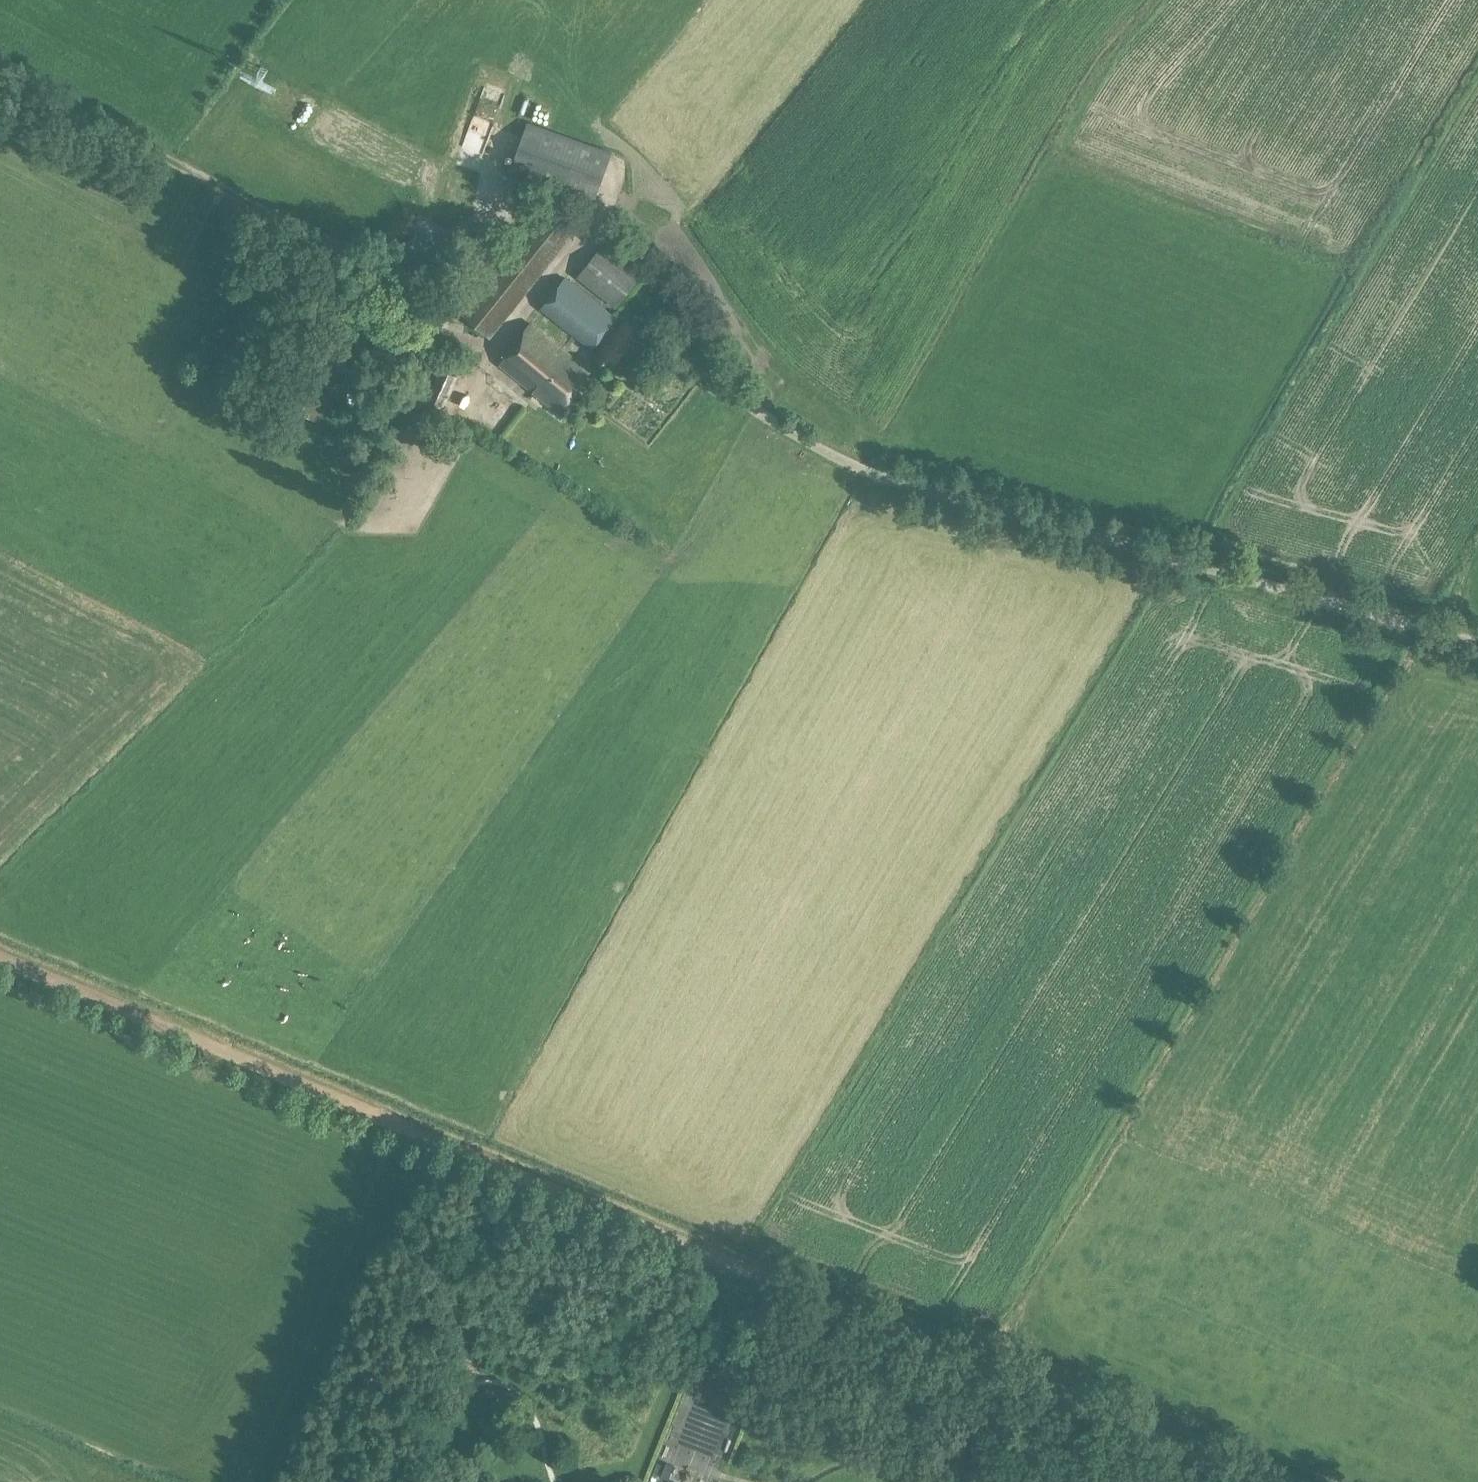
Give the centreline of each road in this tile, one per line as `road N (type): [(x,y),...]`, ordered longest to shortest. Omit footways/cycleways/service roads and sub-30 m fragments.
road 1 (track): [(417,1127),(1266,1481)]
road 2 (track): [(0,73),(270,216),(351,247),(415,249),(504,208)]
road 3 (track): [(0,957),(417,1127)]

